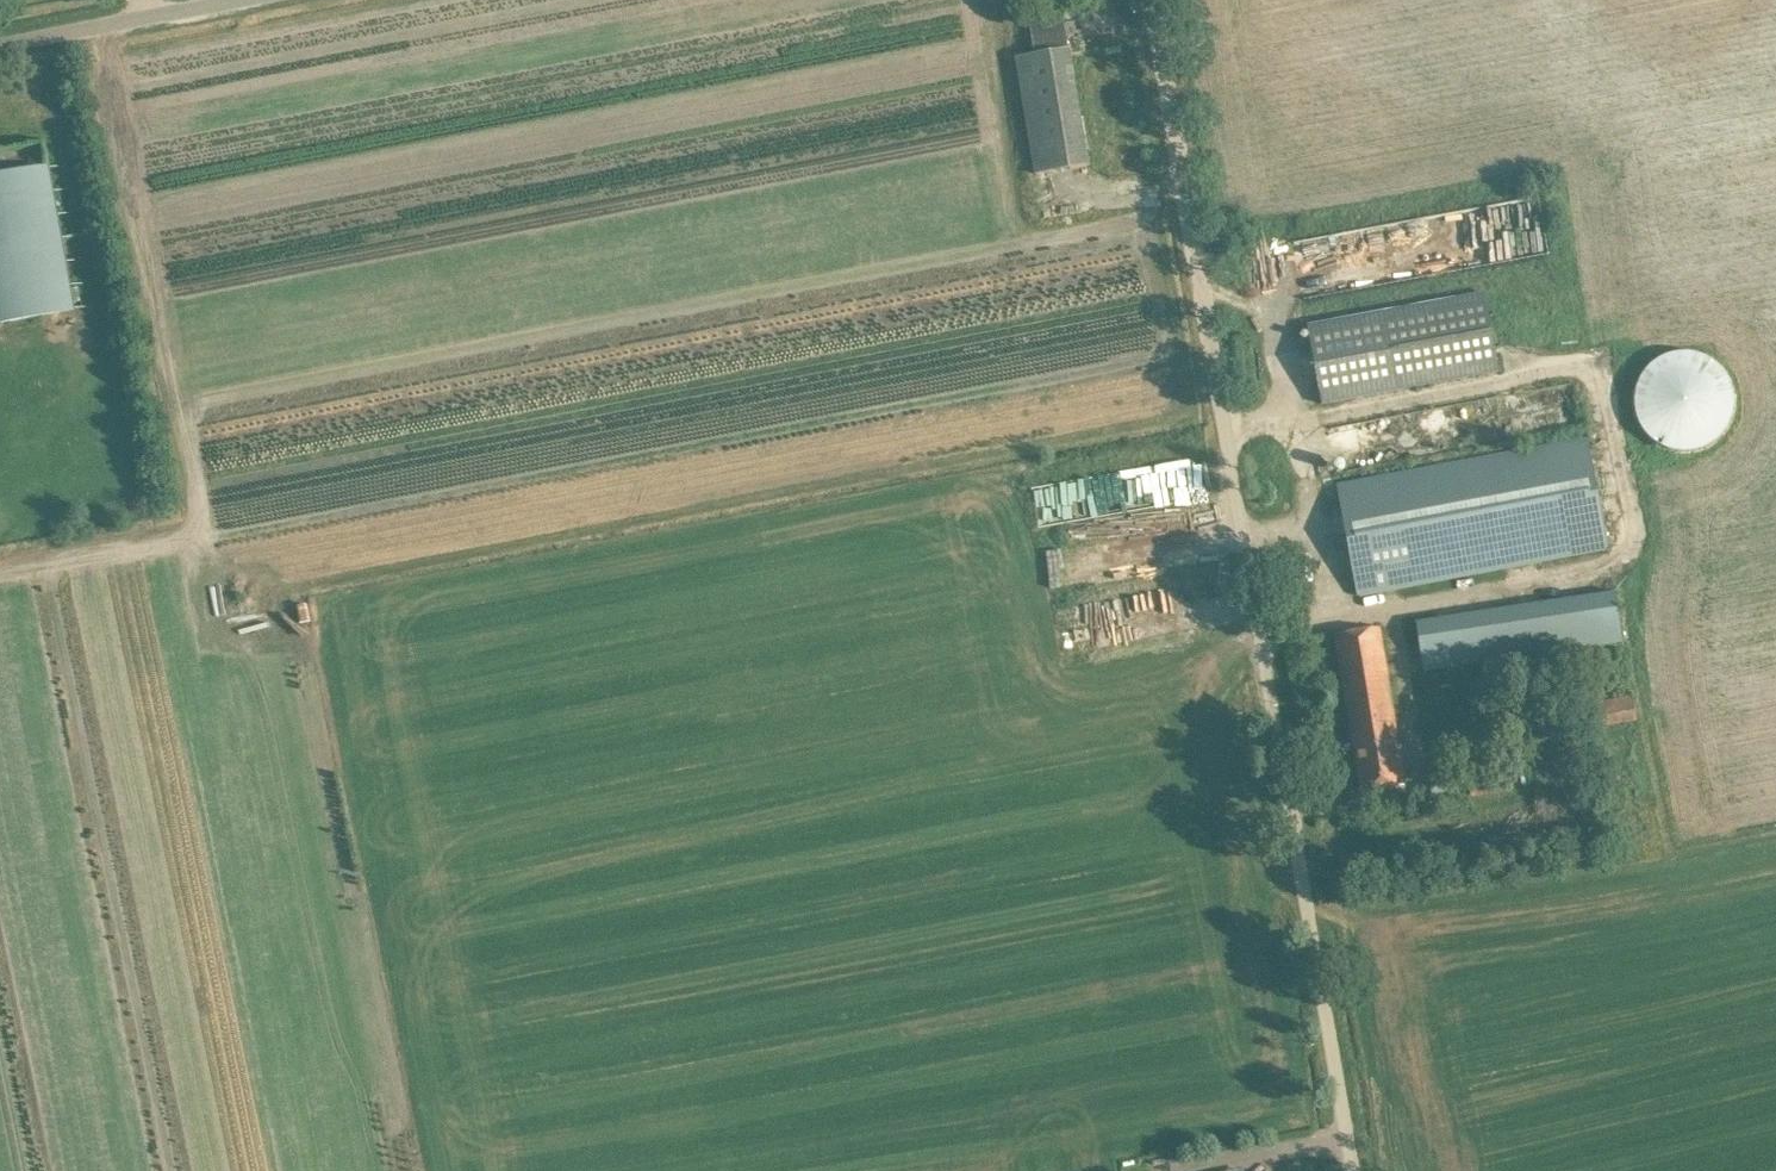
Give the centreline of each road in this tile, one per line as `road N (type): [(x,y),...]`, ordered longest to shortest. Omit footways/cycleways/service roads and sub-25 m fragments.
road 1 (unclassified): [(1347,1170),(1220,420)]
road 2 (track): [(1154,0),(1220,420)]
road 3 (unclassified): [(0,43),(233,0)]

